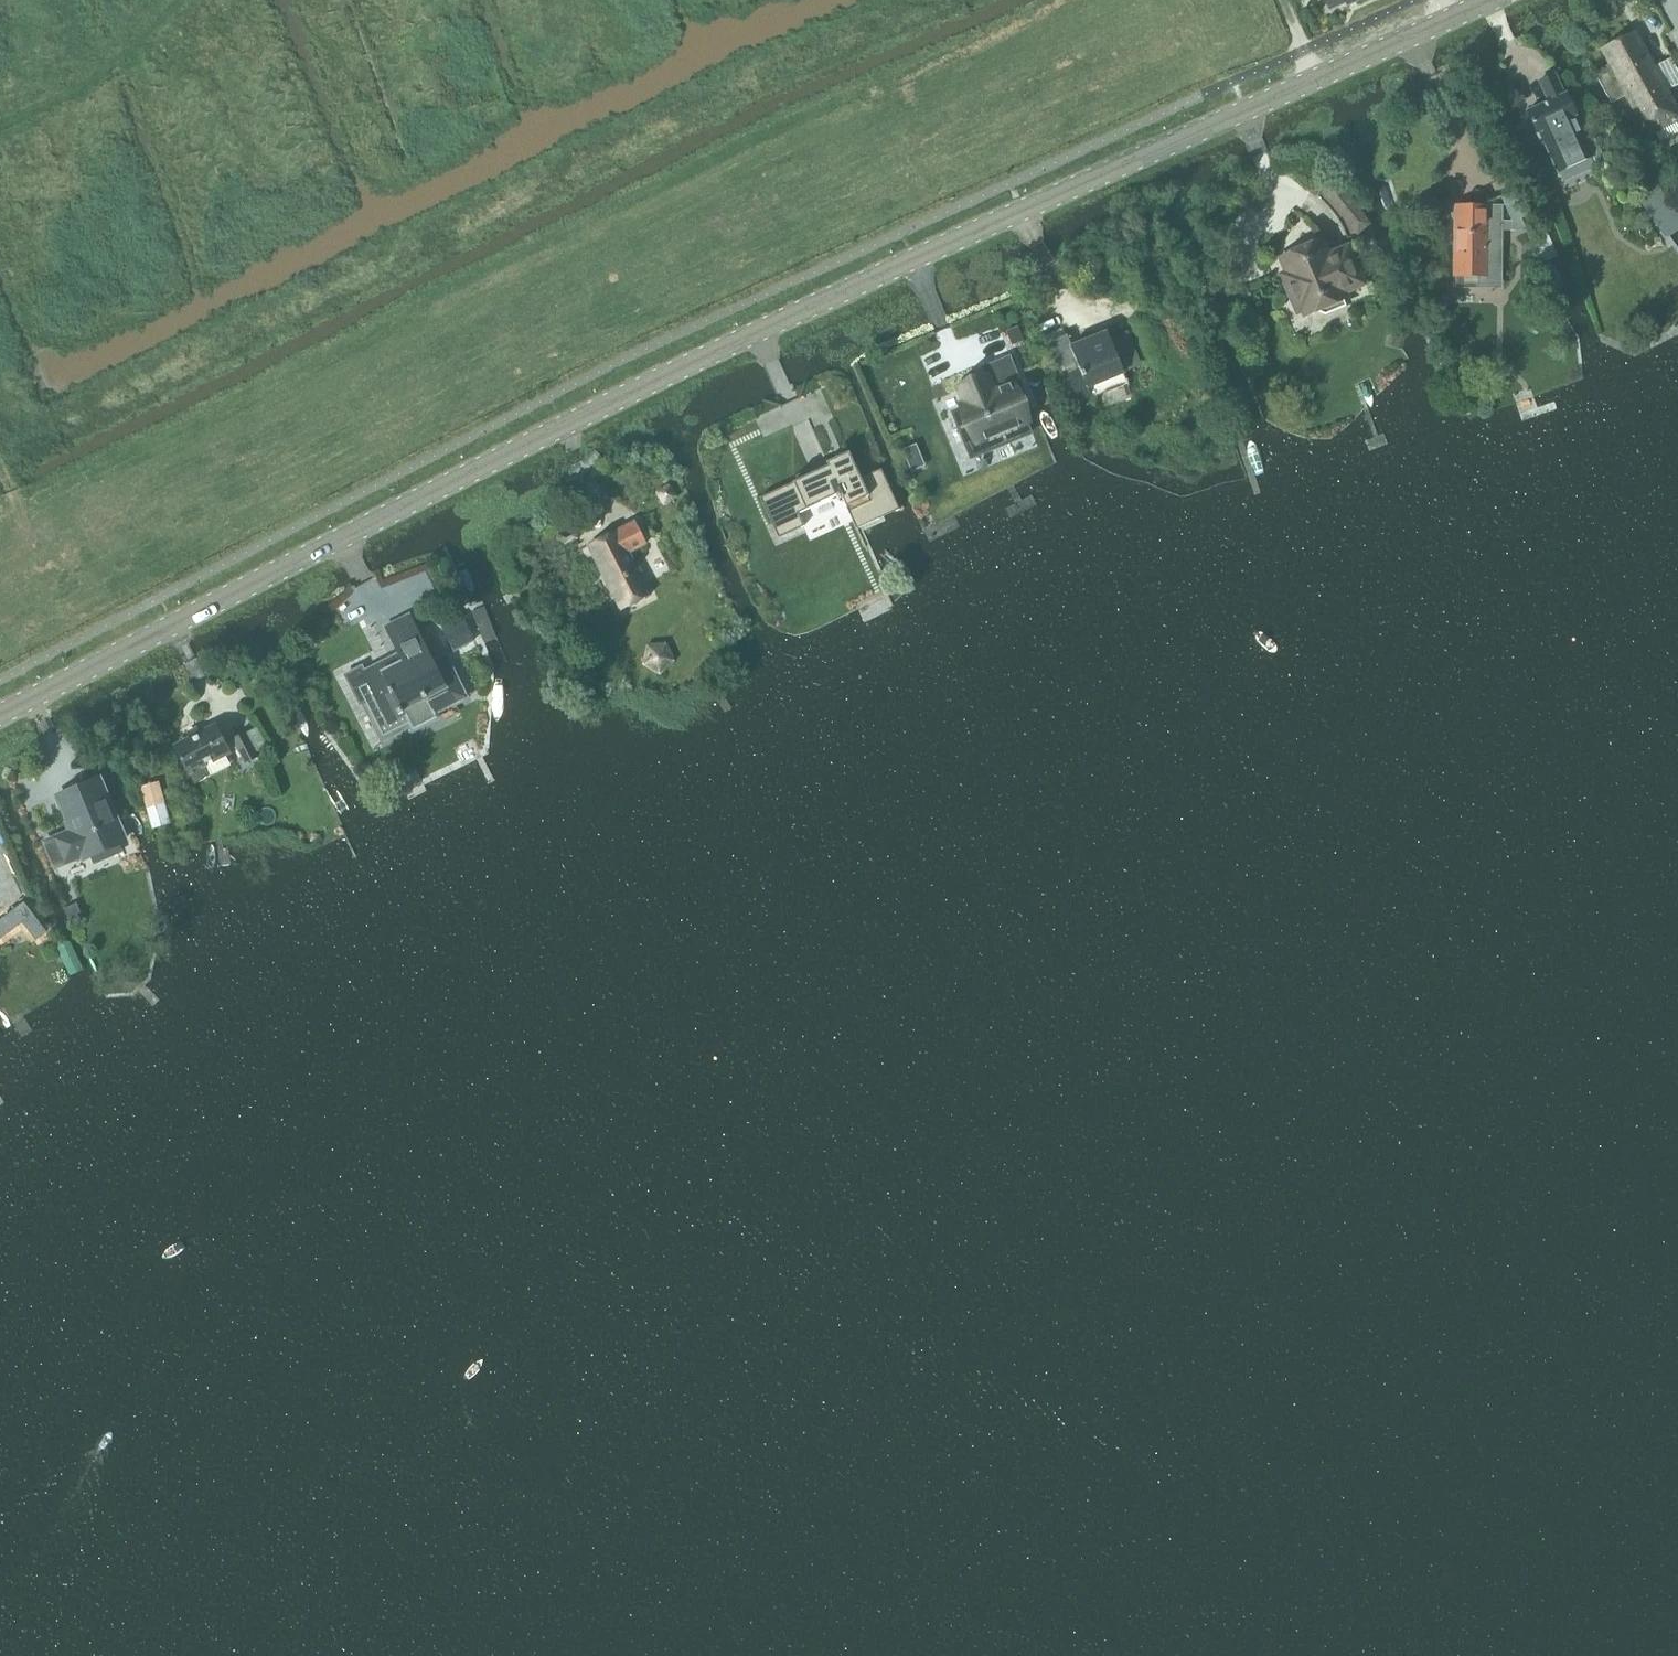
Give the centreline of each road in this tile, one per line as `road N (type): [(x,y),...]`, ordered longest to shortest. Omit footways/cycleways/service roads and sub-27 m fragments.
road 1 (secondary): [(0,717),(603,406),(1492,0)]

